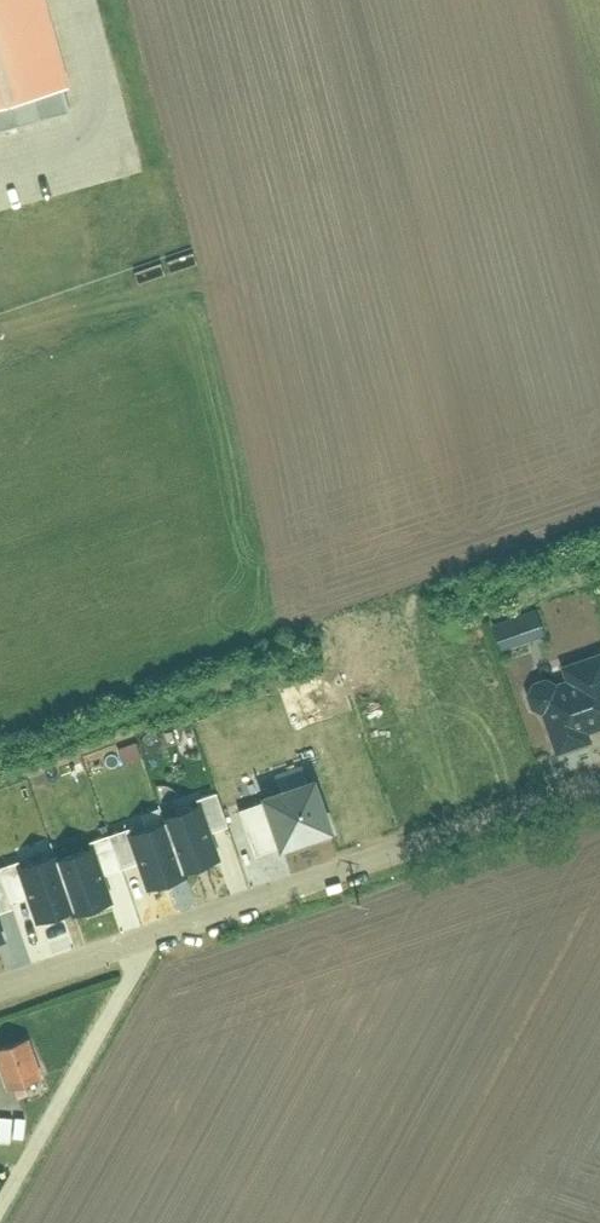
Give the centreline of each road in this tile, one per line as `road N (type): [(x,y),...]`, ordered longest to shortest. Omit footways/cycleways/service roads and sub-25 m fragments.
road 1 (residential): [(599,777),(0,988)]

